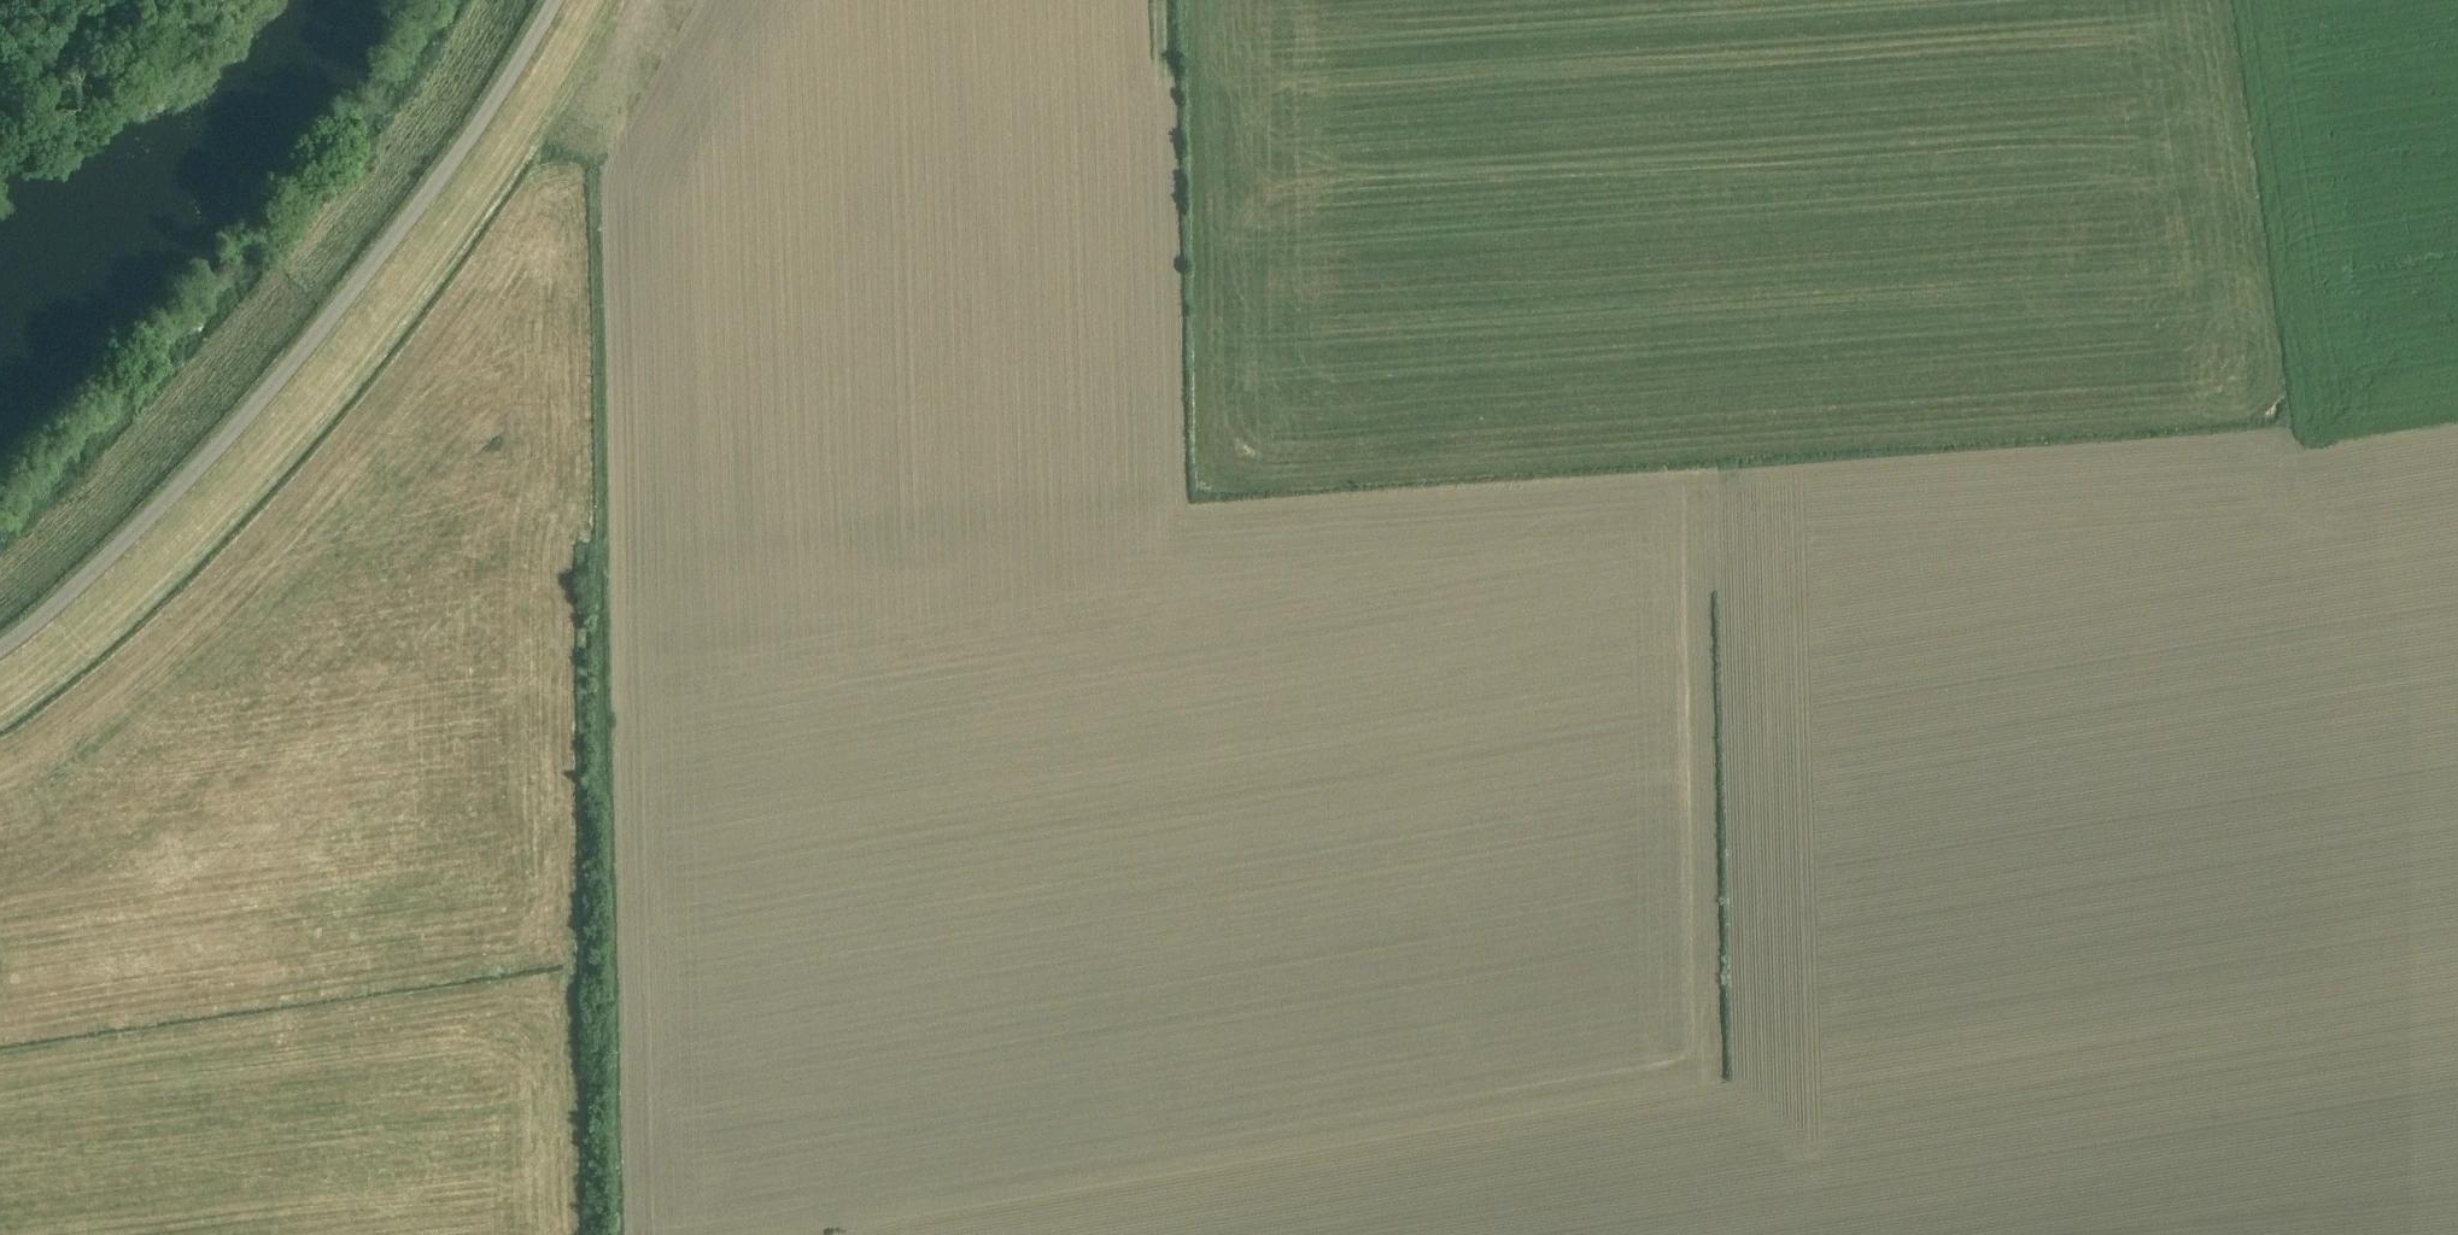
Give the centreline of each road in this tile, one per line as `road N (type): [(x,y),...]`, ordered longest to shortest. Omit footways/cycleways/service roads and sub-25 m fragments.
road 1 (unclassified): [(0,652),(66,599),(297,364),(493,109),(556,0)]

